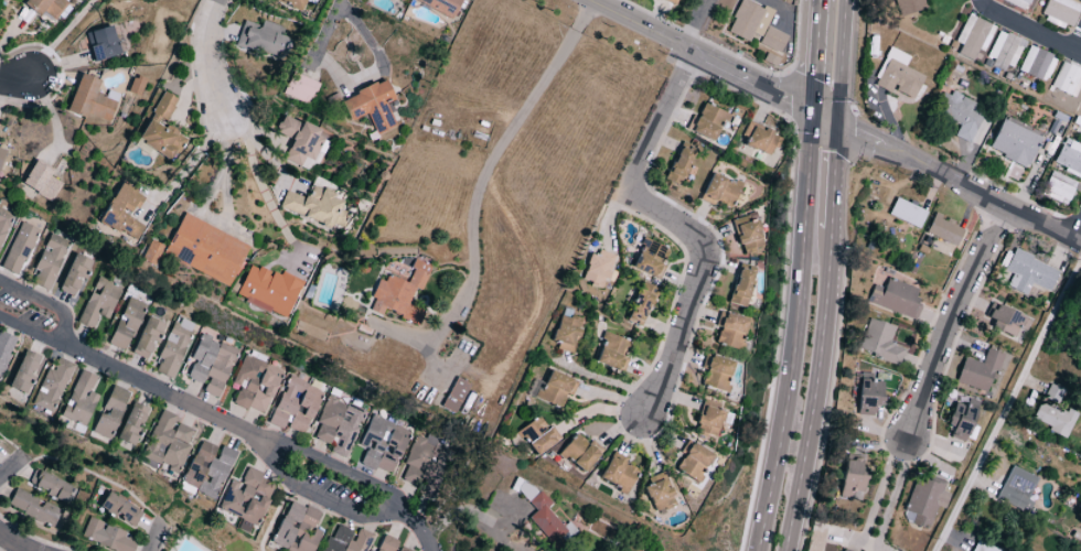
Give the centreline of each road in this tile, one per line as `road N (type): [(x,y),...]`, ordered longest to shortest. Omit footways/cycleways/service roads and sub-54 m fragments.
road 1 (residential): [(431,550),(397,508),(0,314)]
road 2 (primary): [(811,115),(791,357),(756,550)]
road 3 (residential): [(1080,250),(937,550)]
road 4 (primary): [(786,550),(821,364),(832,230)]
road 5 (residential): [(1080,245),(837,127)]
road 6 (residential): [(625,191),(688,233),(702,256),(652,414)]
road 7 (residential): [(811,115),(584,0)]
road 8 (residential): [(1010,208),(945,326),(906,439)]
road 9 (residential): [(695,53),(625,191)]
road 10 (secondary): [(837,127),(845,0)]

